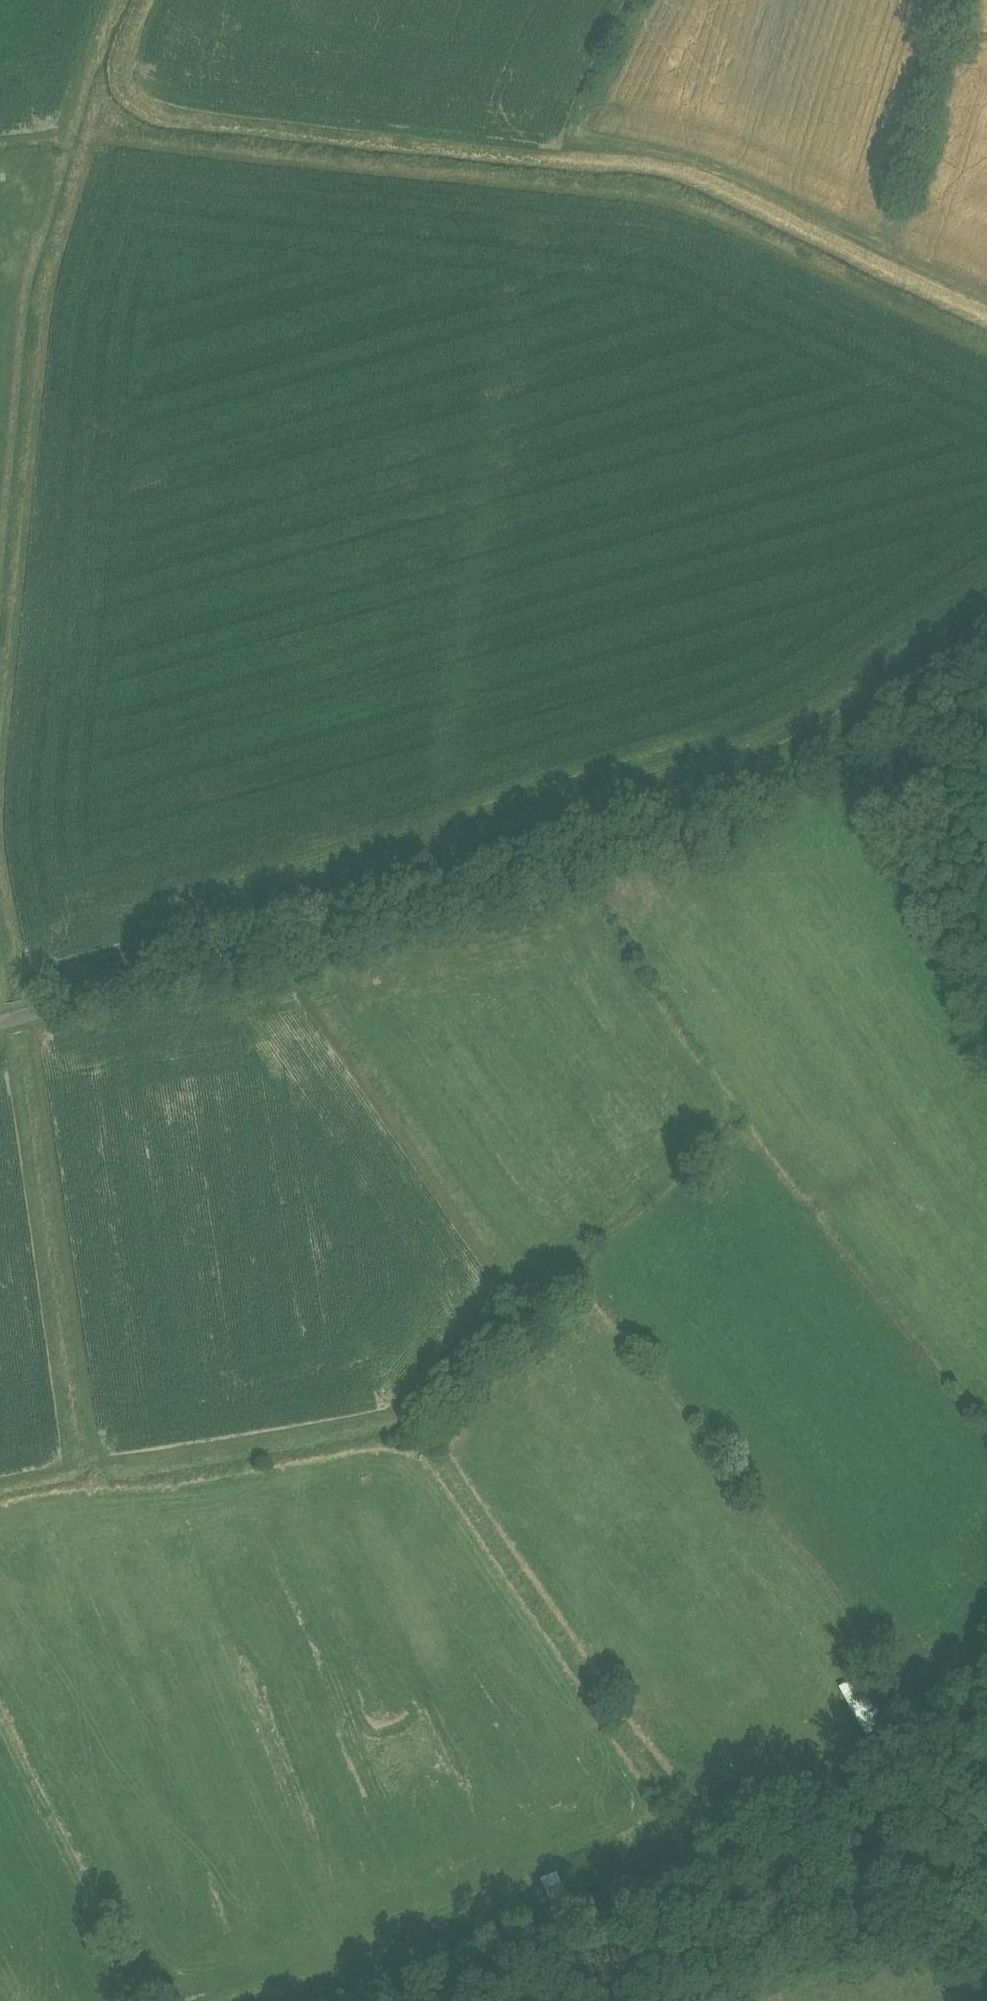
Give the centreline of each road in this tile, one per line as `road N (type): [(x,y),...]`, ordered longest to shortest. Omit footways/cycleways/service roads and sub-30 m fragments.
road 1 (residential): [(986,653),(881,726),(653,837),(0,1022)]
road 2 (track): [(986,286),(784,186),(598,129)]
road 3 (unclassified): [(629,2000),(893,1920),(986,1917)]

